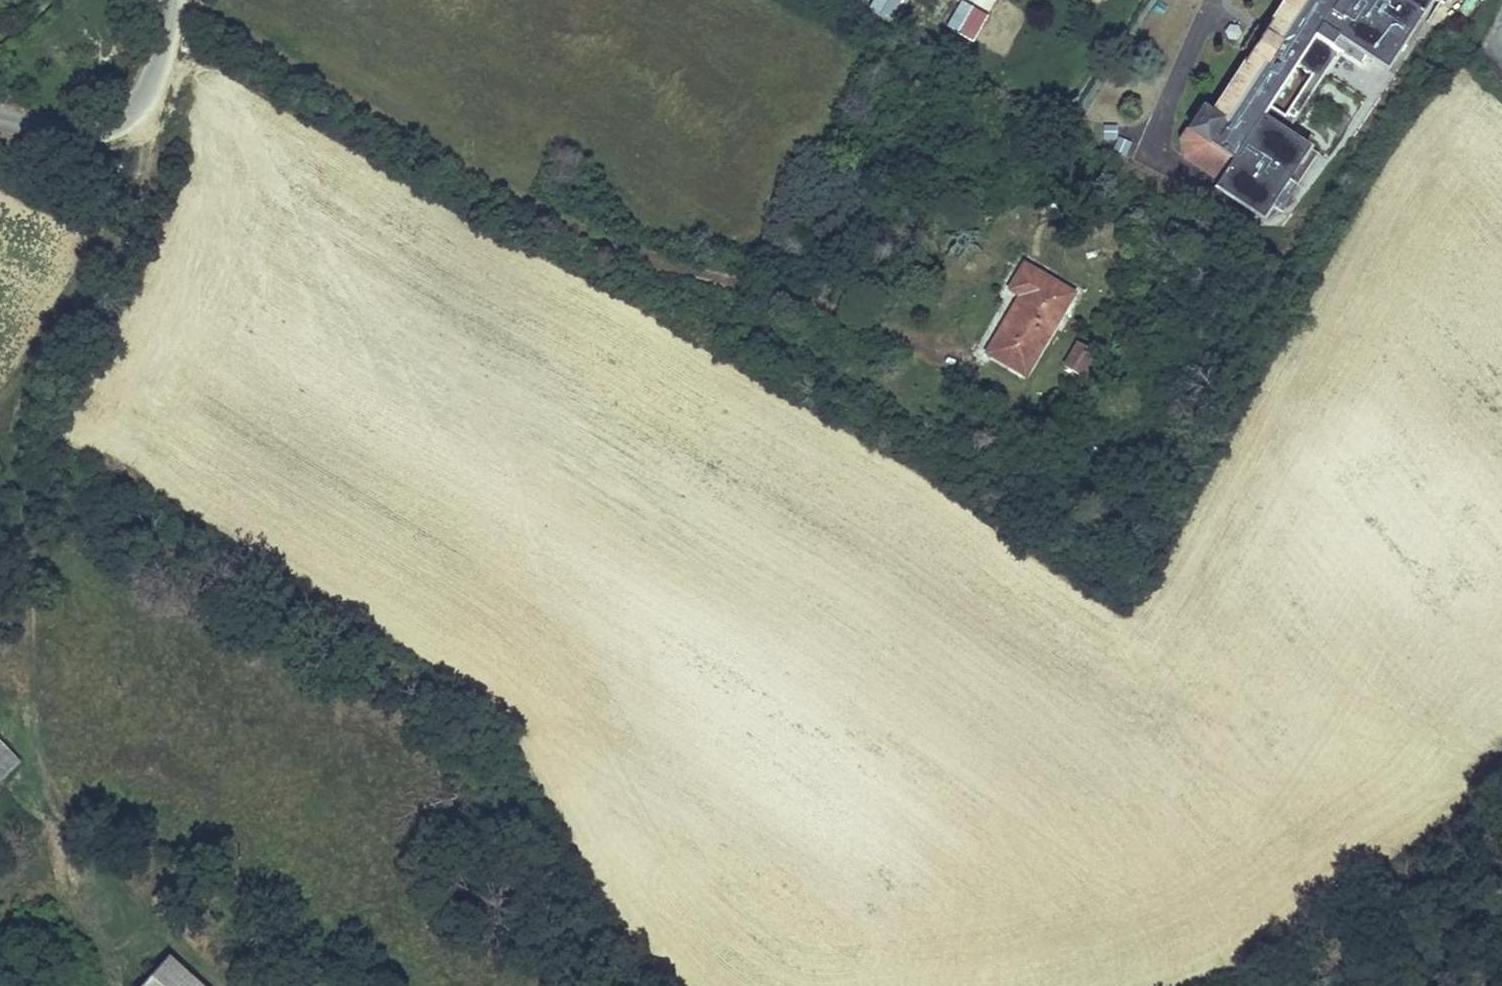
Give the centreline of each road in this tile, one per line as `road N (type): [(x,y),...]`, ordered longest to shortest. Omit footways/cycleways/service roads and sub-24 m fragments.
road 1 (track): [(208,969),(43,777),(36,748),(27,553),(12,434),(25,394),(126,215),(154,132),(135,96)]
road 2 (unclassified): [(0,118),(45,128),(94,119),(135,96),(163,54),(175,0)]

